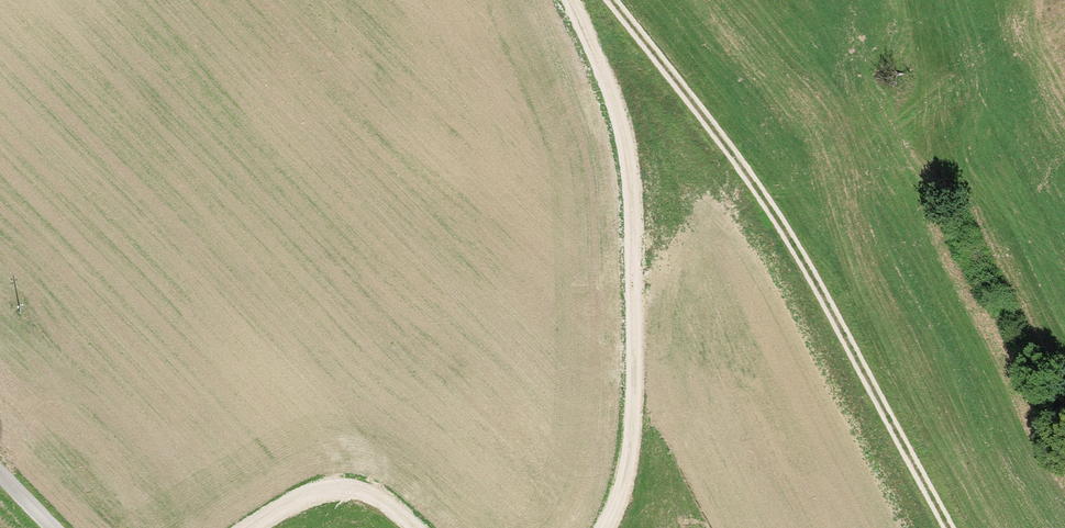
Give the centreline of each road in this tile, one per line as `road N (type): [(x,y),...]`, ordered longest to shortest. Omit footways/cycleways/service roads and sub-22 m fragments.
road 1 (track): [(605,0),(767,202),(940,527)]
road 2 (track): [(566,0),(618,115),(627,199),(631,424),(603,527)]
road 3 (track): [(410,527),(372,498),(335,484),(292,495),(247,527)]

